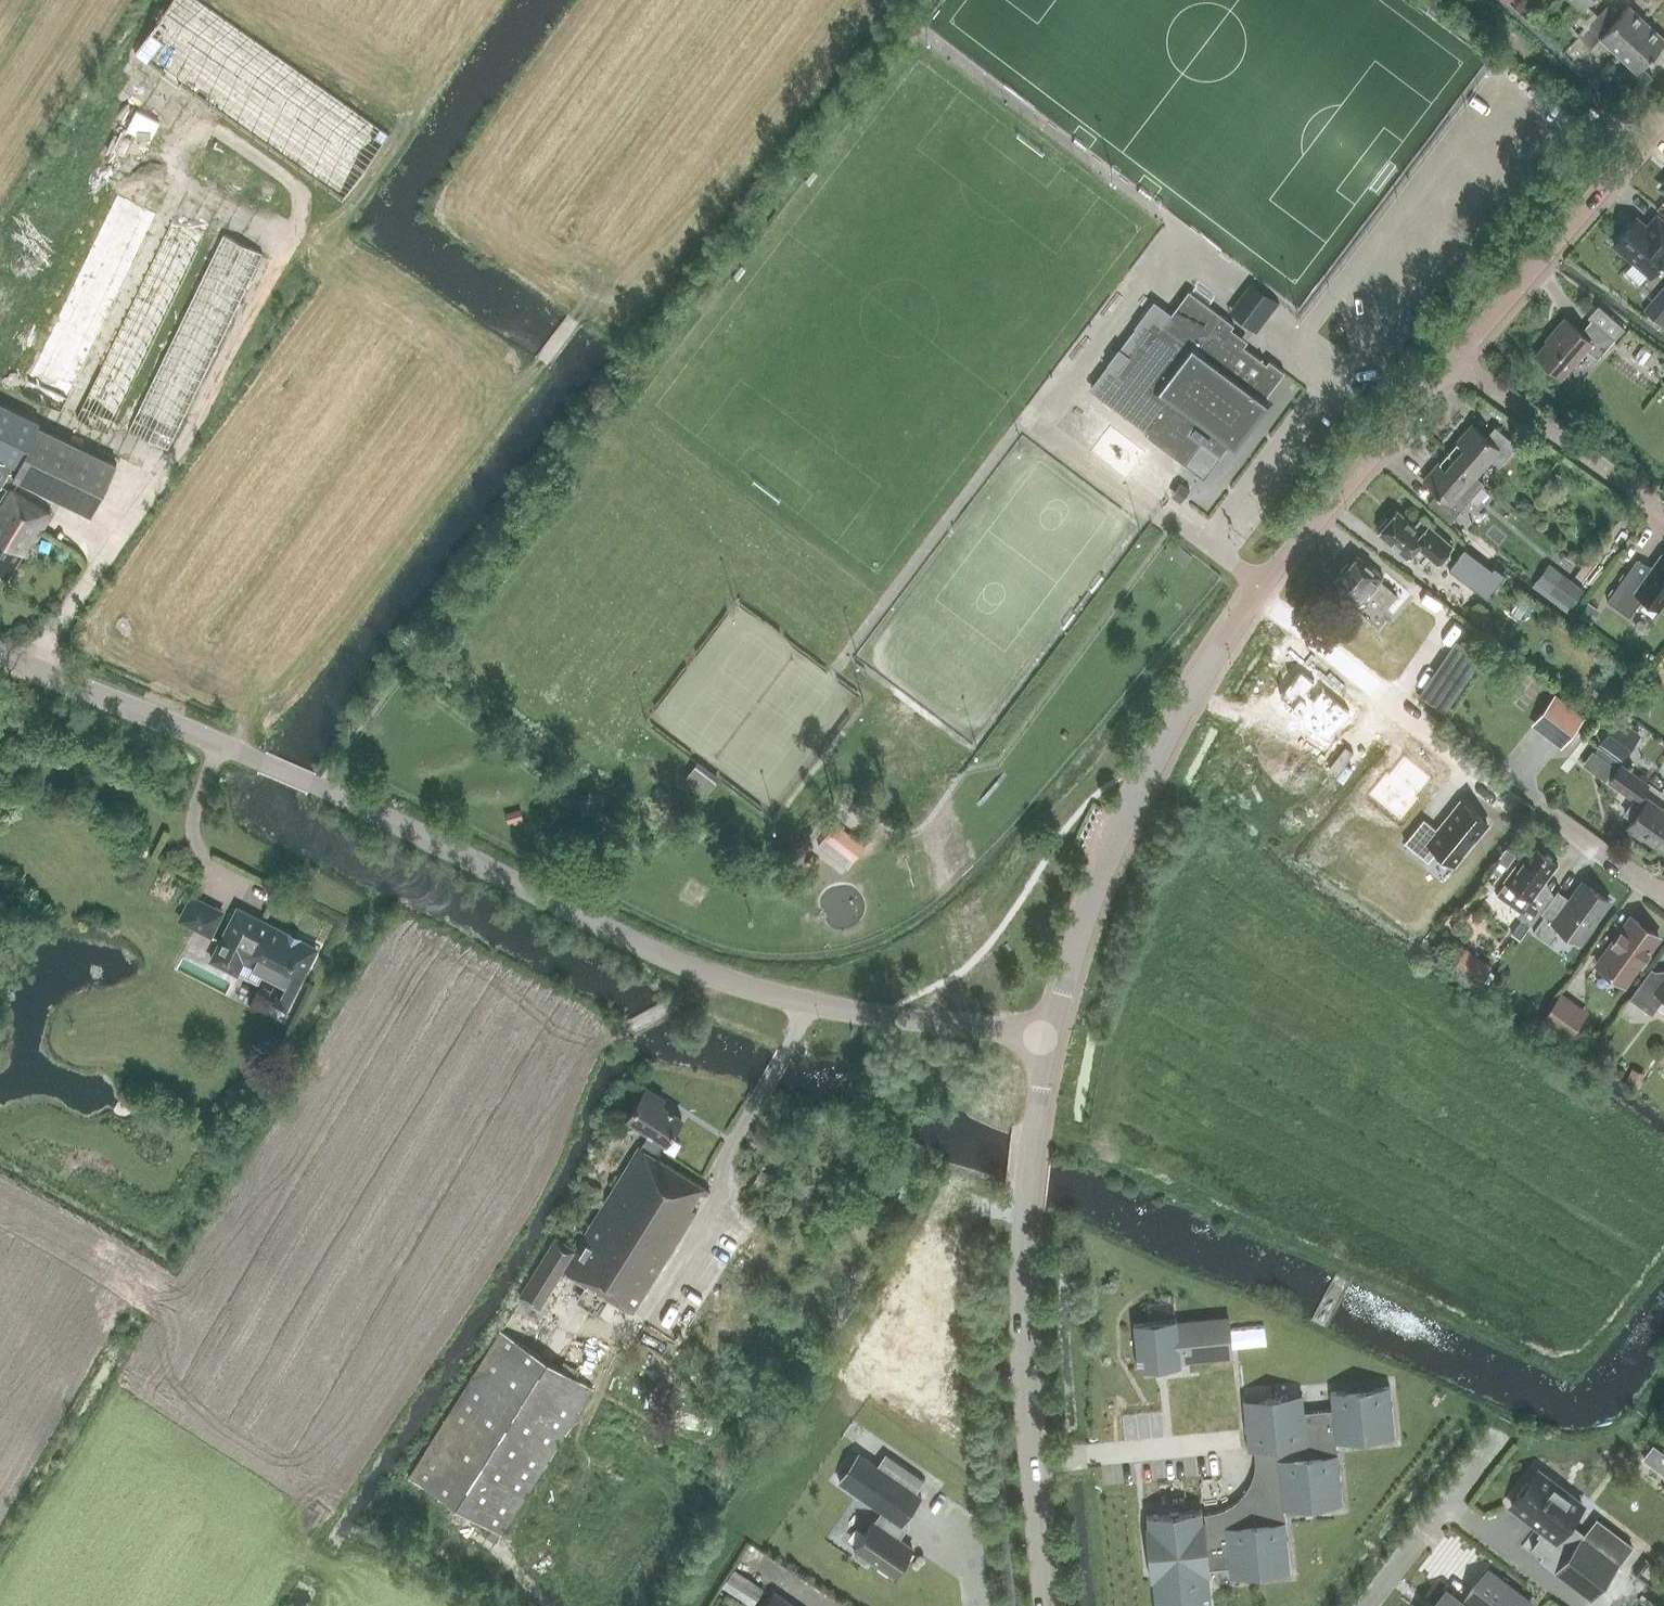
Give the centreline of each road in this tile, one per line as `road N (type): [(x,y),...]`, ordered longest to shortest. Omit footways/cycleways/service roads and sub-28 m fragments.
road 1 (unclassified): [(1043,1041),(927,1025),(711,977),(339,797),(0,663)]
road 2 (tertiary): [(1043,1041),(1130,812),(1259,586),(1463,362)]
road 3 (tertiary): [(1042,1605),(1019,1313),(1043,1041)]
road 4 (tertiary): [(1463,362),(1663,129)]
road 5 (residential): [(1663,506),(1463,362)]
road 6 (residential): [(1359,1605),(1482,1443)]

